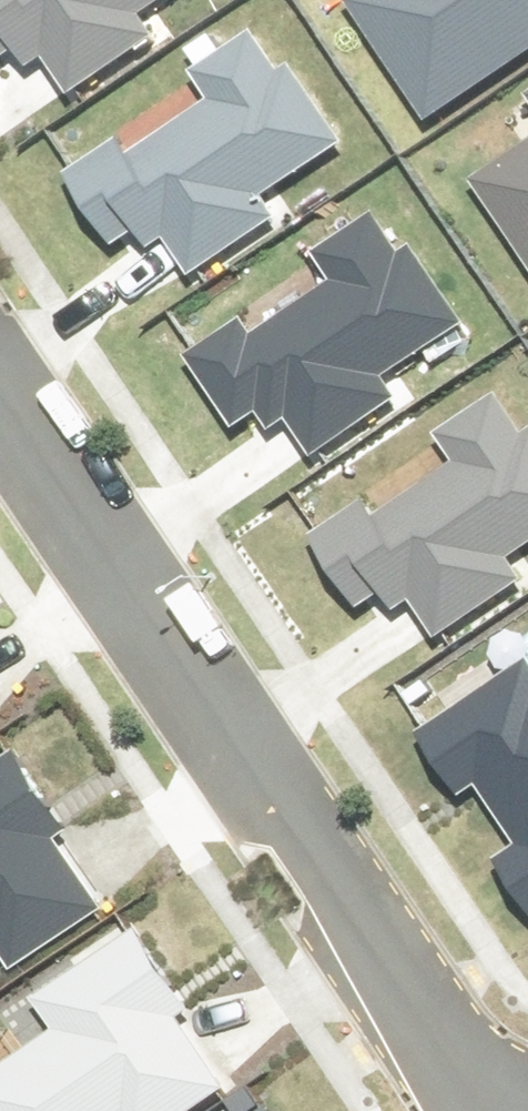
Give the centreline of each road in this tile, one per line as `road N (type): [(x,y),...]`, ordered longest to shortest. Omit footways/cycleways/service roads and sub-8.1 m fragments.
road 1 (residential): [(0,396),(481,1110)]

